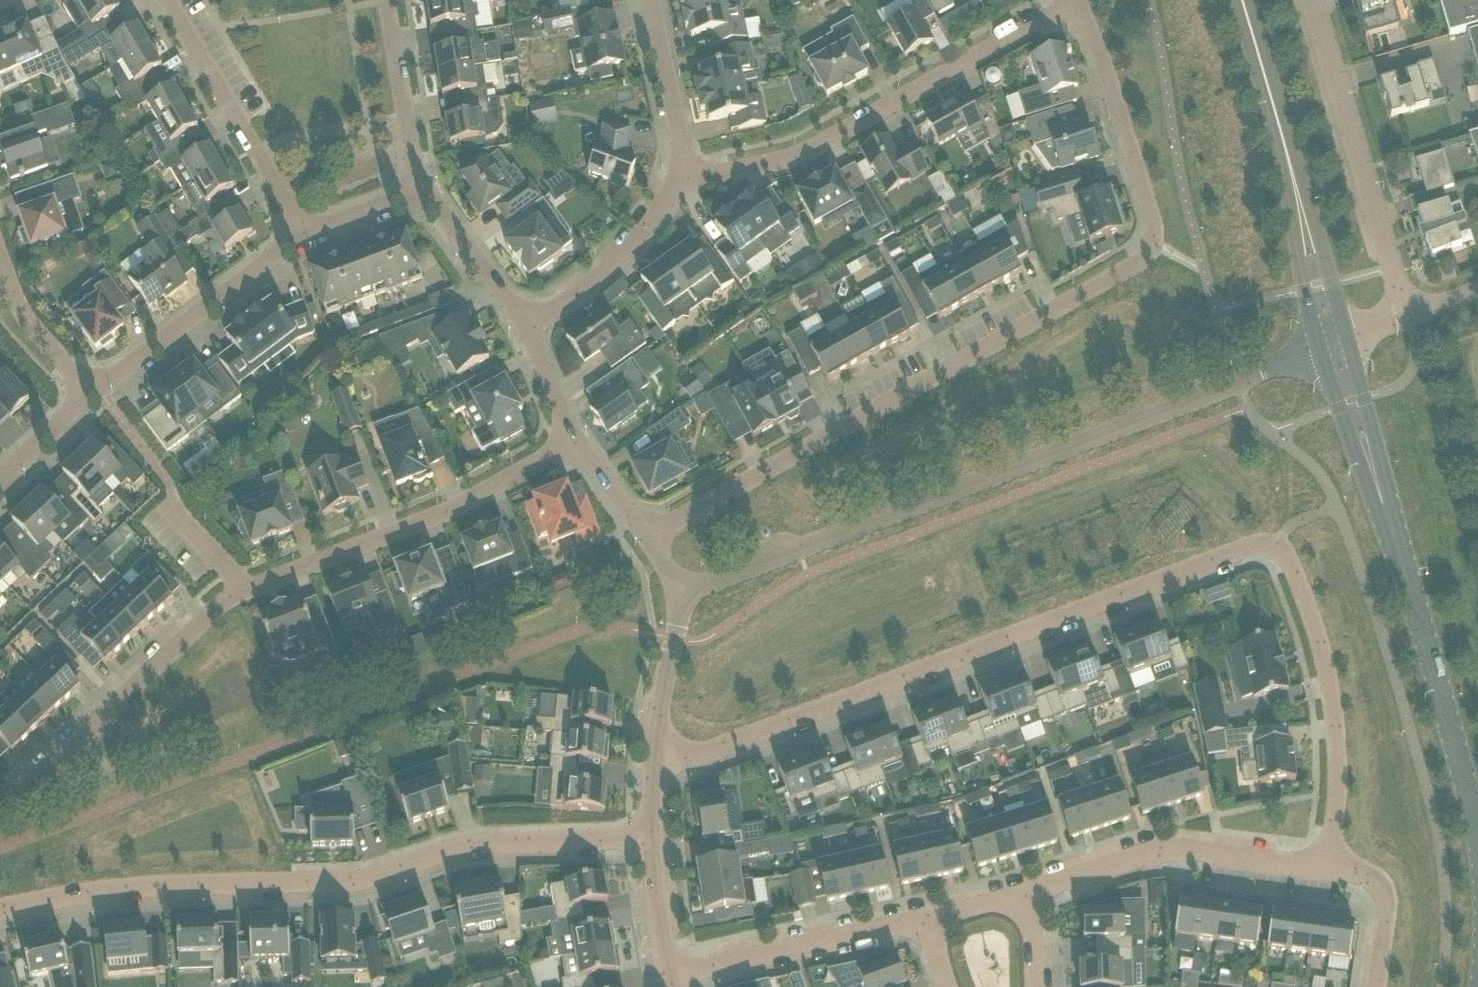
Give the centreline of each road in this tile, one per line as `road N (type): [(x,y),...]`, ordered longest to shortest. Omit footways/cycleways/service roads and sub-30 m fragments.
road 1 (residential): [(659,752),(701,754),(1216,561),(1274,549),(1291,565),(1311,610),(1343,762),(1327,866)]
road 2 (residential): [(649,540),(1149,255),(1149,211),(1074,2)]
road 3 (unclassified): [(685,593),(1318,351)]
road 4 (residential): [(15,800),(229,599),(421,523),(575,443)]
road 5 (residential): [(0,908),(197,883),(364,879),(496,841),(651,842)]
road 6 (residential): [(678,178),(807,152),(1074,2)]
road 7 (tertiary): [(1383,505),(1477,836)]
road 8 (unclassified): [(1406,317),(1312,0)]
road 9 (residential): [(1025,894),(1173,846),(1327,866)]
road 10 (residential): [(304,235),(166,0)]
road 11 (residential): [(304,235),(91,391)]
road 12 (residential): [(670,976),(928,920)]
road 13 (residential): [(678,178),(636,242),(526,327)]
road 14 (residential): [(420,189),(387,0)]
road 15 (tertiary): [(1291,172),(1318,351)]
road 16 (residential): [(651,0),(678,178)]
road 17 (tertiary): [(1291,172),(1241,0)]
road 18 (tertiary): [(1347,338),(1291,172)]
road 19 (residential): [(526,327),(420,189)]
road 20 (tertiary): [(1383,505),(1347,338)]
road 21 (tertiary): [(1318,351),(1383,505)]
road 22 (residential): [(91,391),(23,314),(0,257)]
road 23 (residential): [(659,752),(685,593)]
road 24 (residential): [(1327,866),(1383,887),(1376,986)]
road 25 (residential): [(670,976),(651,842)]
road 26 (residential): [(91,391),(0,479)]
road 27 (residential): [(575,443),(526,327)]
road 28 (residential): [(420,189),(304,235)]
road 29 (residential): [(649,540),(575,443)]

